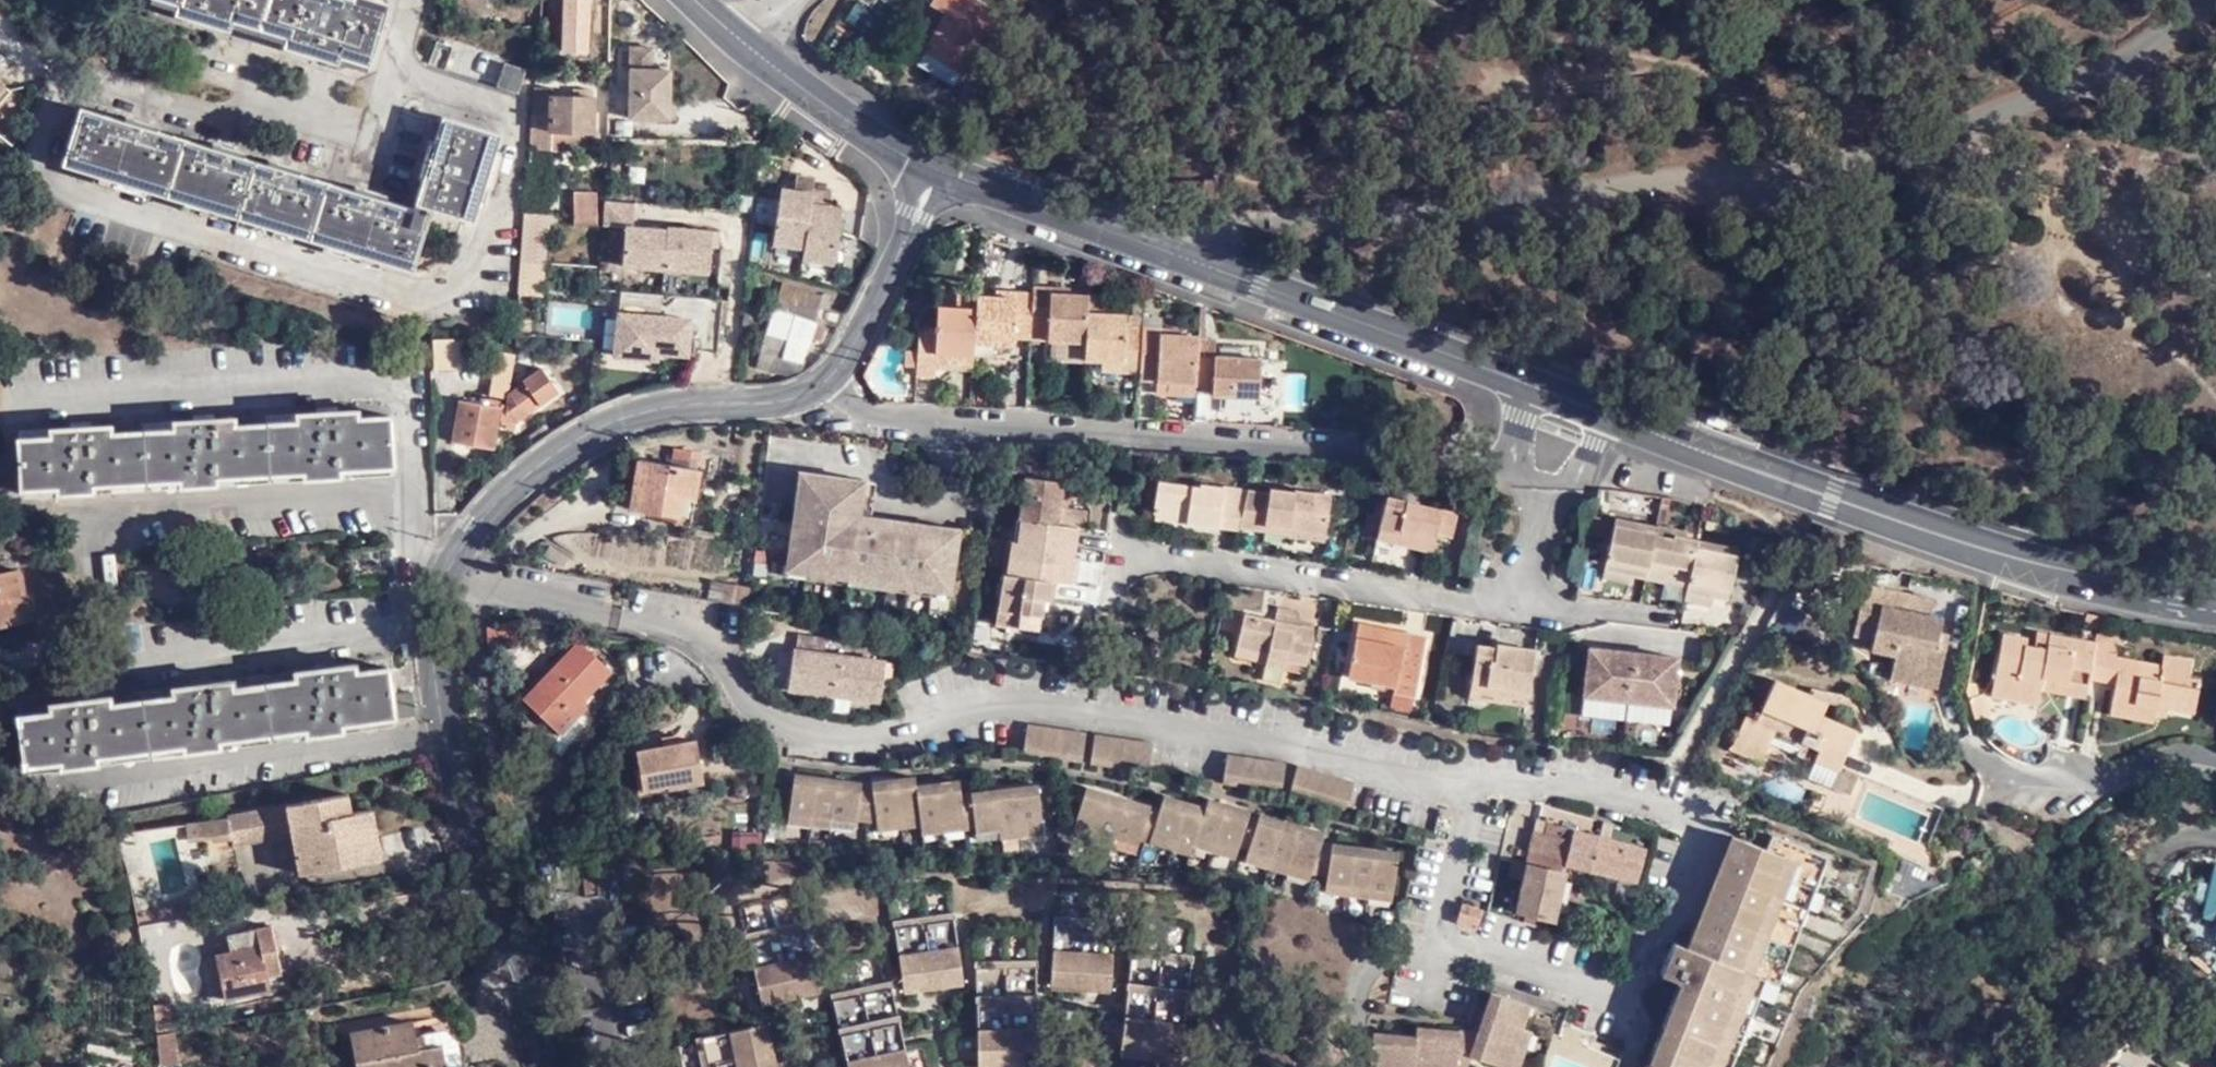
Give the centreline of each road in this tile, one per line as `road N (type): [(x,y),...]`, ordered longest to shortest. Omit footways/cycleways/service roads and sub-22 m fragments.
road 1 (unclassified): [(1155,253),(1235,228),(1599,189),(1864,150),(2046,90),(2149,39),(2201,0)]
road 2 (residential): [(398,72),(512,114),(456,301),(55,198),(36,177),(56,94),(91,82),(177,107)]
road 3 (residential): [(545,1066),(443,727),(433,646),(441,584),(458,547),(498,499),(623,420),(665,405),(787,397),(827,379)]
road 4 (residential): [(1589,417),(1563,464),(1526,471),(870,416),(827,379)]
road 5 (tertiary): [(1589,417),(2022,558),(2215,601)]
road 6 (tertiary): [(1155,253),(1589,417)]
road 7 (residential): [(398,72),(371,165),(177,107)]
road 8 (tertiary): [(742,39),(938,173)]
road 9 (residential): [(827,379),(856,349),(938,173)]
road 10 (tertiary): [(938,173),(1155,253)]
road 11 (residential): [(2215,759),(2176,755),(2112,780),(2005,777)]

